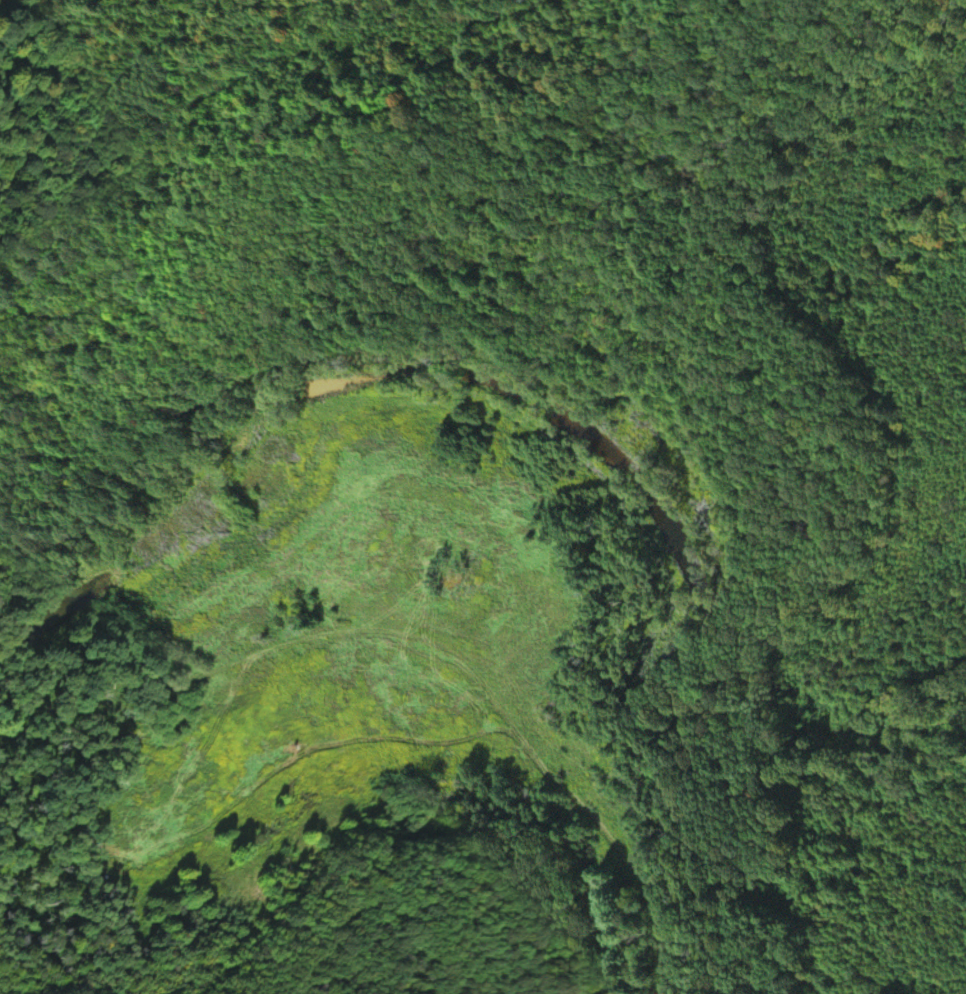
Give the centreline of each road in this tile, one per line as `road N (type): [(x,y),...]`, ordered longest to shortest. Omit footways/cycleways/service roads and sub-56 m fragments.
road 1 (residential): [(664,993),(654,725),(596,628),(499,561),(389,568),(269,638),(98,718),(0,779)]

